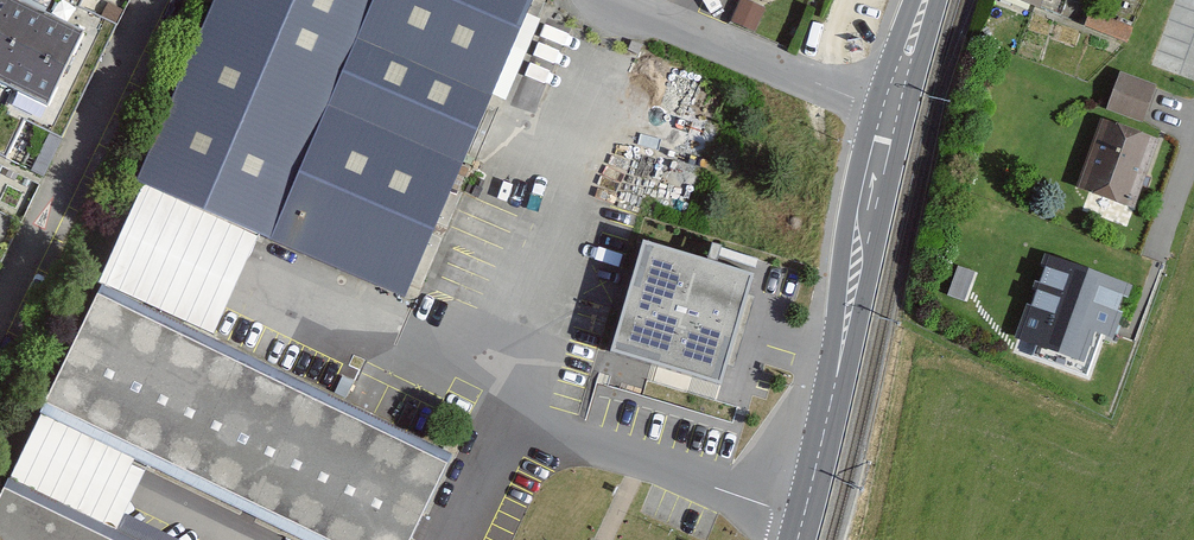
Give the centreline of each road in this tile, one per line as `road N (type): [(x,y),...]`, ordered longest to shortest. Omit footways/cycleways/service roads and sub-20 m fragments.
road 1 (primary): [(926,0),(892,103),(798,539)]
road 2 (residential): [(0,331),(158,0)]

